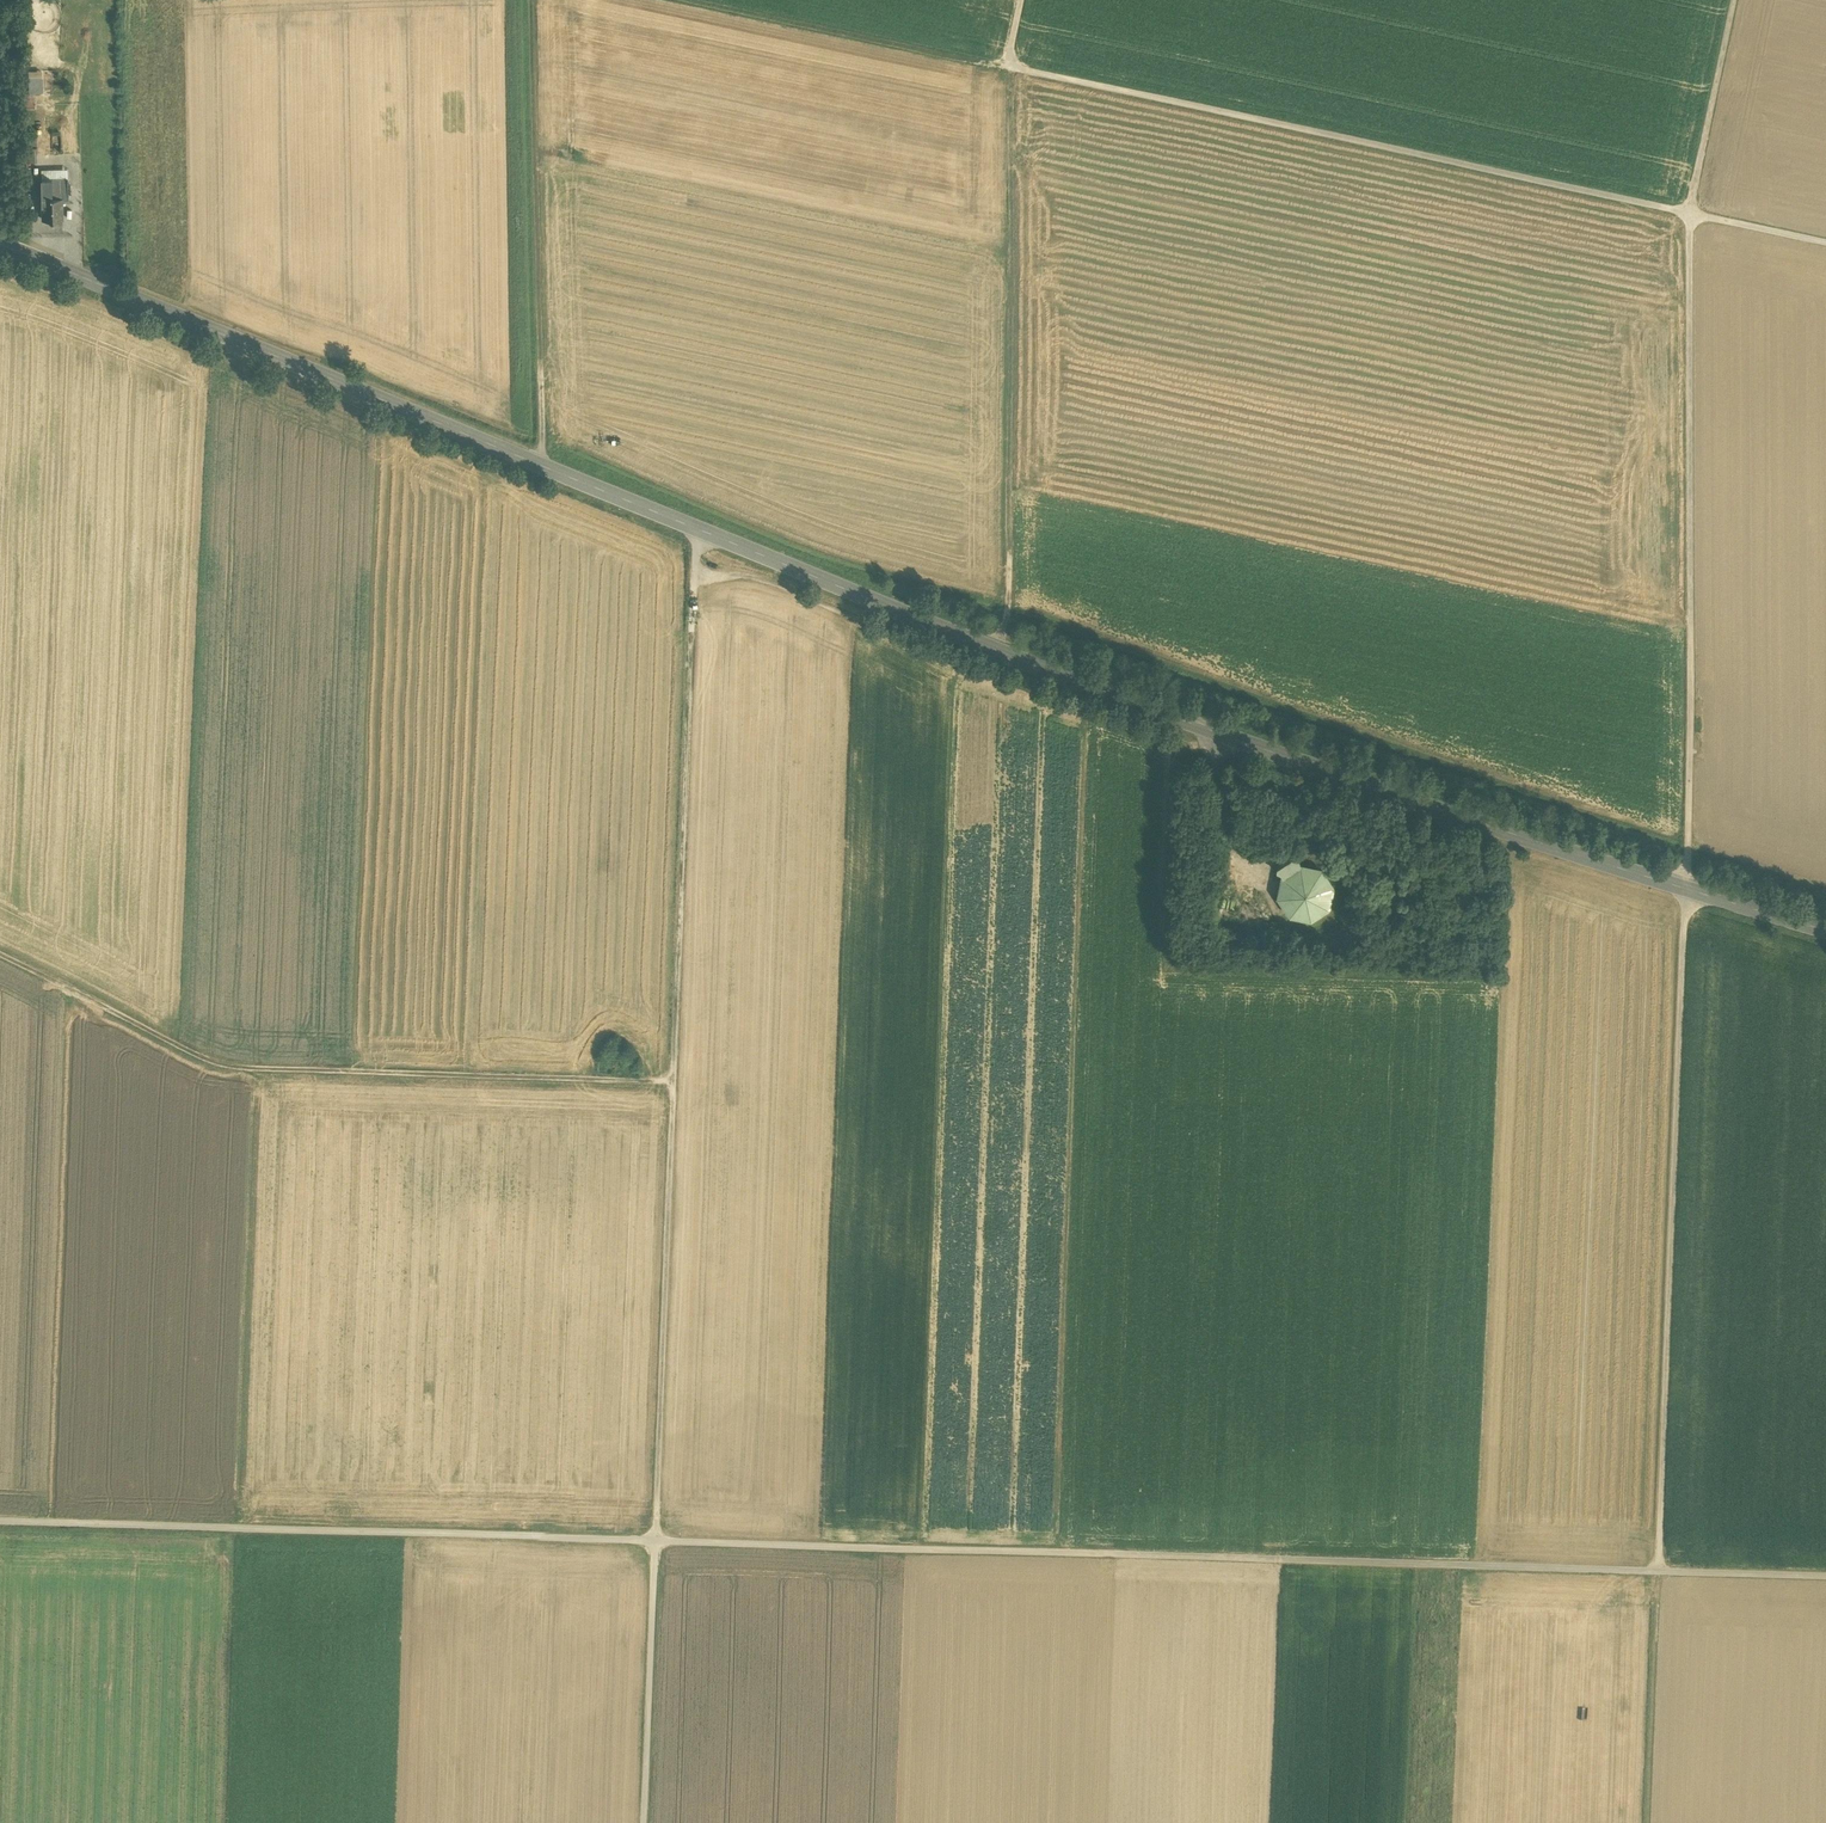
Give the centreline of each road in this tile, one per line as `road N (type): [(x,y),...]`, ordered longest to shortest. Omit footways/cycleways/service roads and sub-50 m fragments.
road 1 (tertiary): [(0,251),(1213,731),(1447,815),(1825,933)]
road 2 (track): [(1661,1822),(1699,757),(1690,213),(1735,0)]
road 3 (track): [(1825,1579),(0,1526)]
road 4 (track): [(656,1542),(705,536)]
road 5 (track): [(1825,248),(1019,70),(1008,65),(1021,0)]
road 6 (track): [(674,1081),(214,1064),(0,961)]
road 7 (track): [(1010,654),(1019,617),(1019,70)]
road 8 (track): [(1179,743),(1171,966),(1503,980)]
road 9 (track): [(701,603),(758,581),(1207,752)]
road 10 (track): [(545,471),(551,451),(533,0)]
road 11 (track): [(1008,65),(681,0)]
road 12 (track): [(656,1542),(644,1822)]

